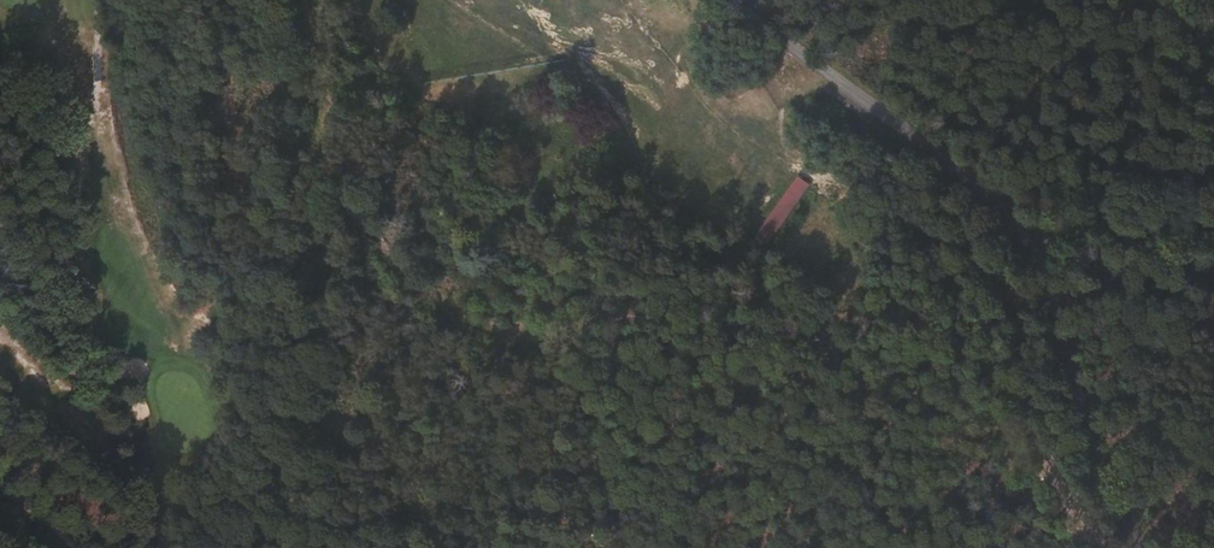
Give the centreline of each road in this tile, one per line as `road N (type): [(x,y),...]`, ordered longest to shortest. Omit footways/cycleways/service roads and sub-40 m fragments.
road 1 (track): [(1014,218),(1178,236),(1213,232)]

